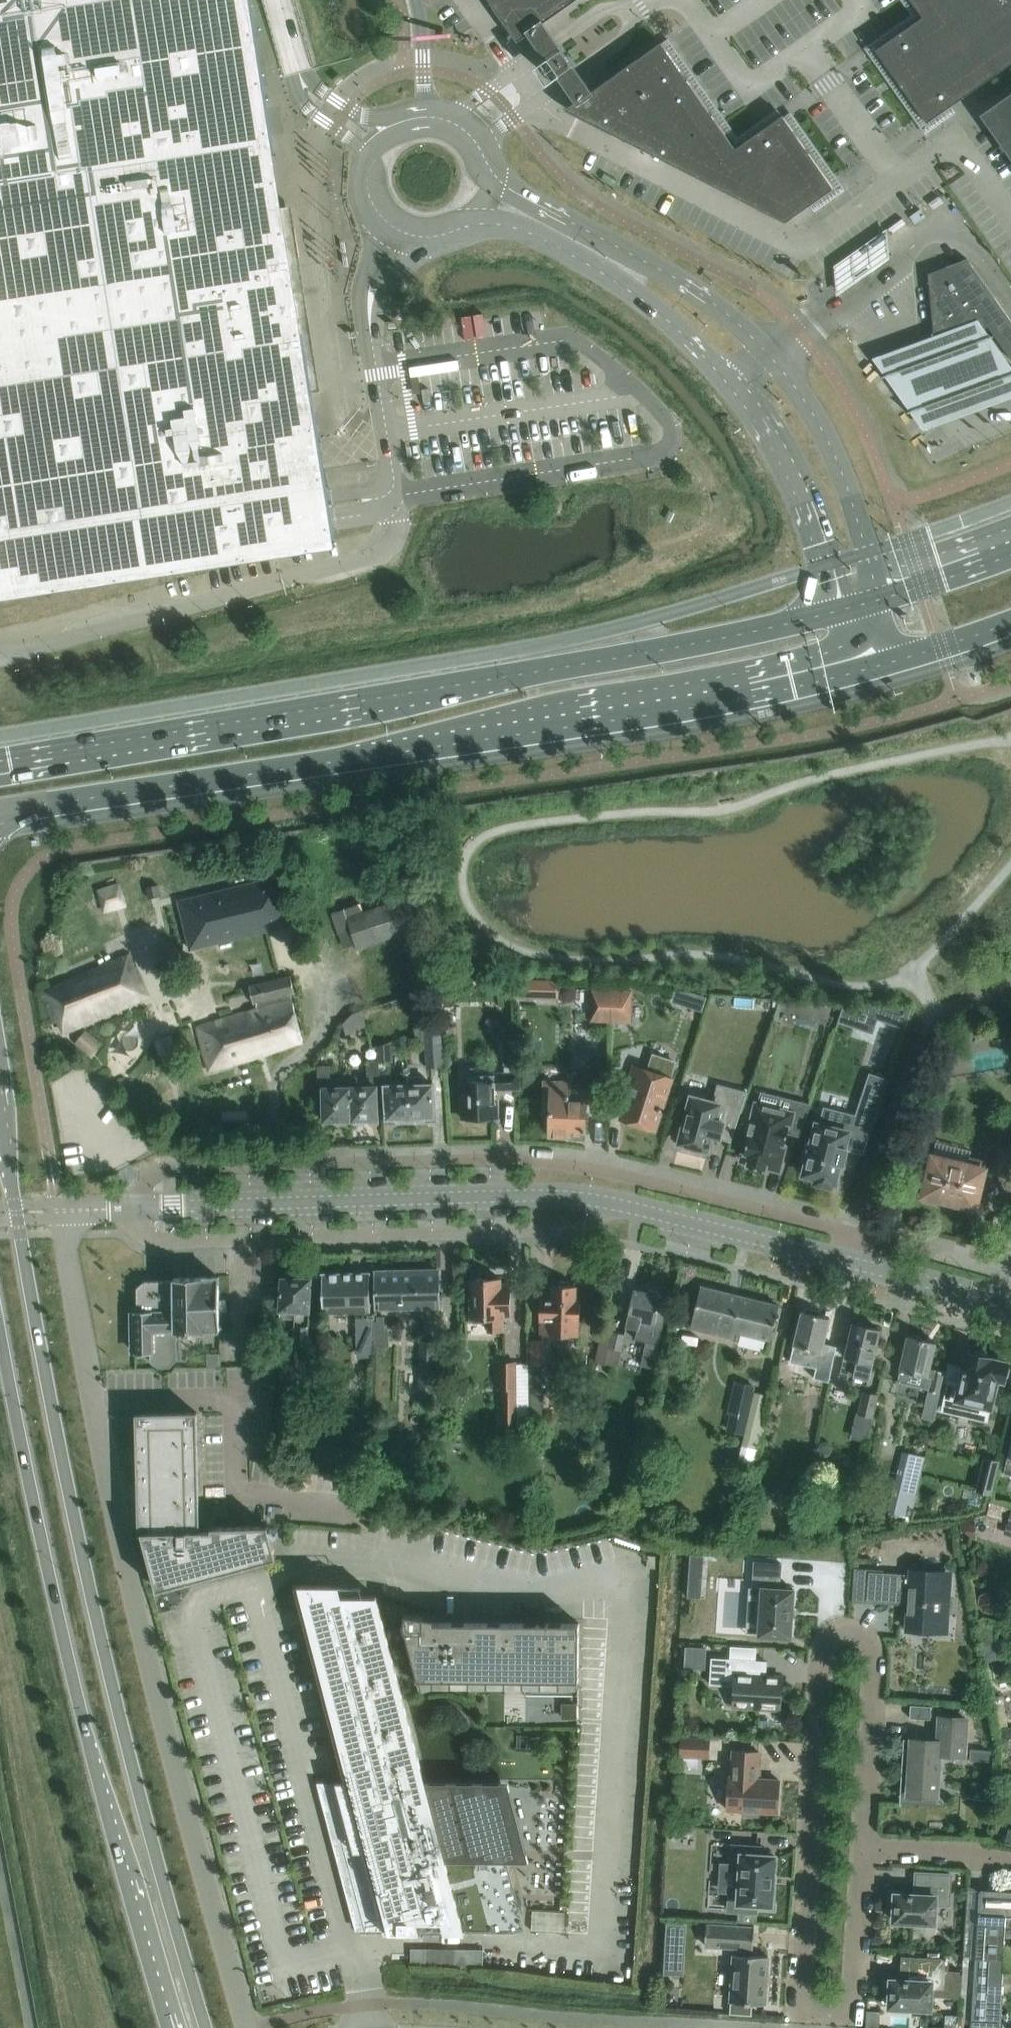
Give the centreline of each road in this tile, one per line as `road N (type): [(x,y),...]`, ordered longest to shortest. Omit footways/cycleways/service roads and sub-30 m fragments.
road 1 (secondary): [(207,2027),(106,1679),(0,1119)]
road 2 (secondary): [(0,817),(664,712),(872,667)]
road 3 (secondary): [(837,611),(641,654),(0,766)]
road 4 (residential): [(853,1233),(595,1169),(514,1159),(174,1167),(153,1174),(123,1208)]
road 5 (secondary): [(0,1335),(86,1736),(170,2027)]
road 6 (residential): [(859,1849),(872,1667),(868,1639),(848,1627),(825,1638),(820,1662),(805,1997),(823,2011),(844,2001),(850,1980)]
road 7 (unclassified): [(248,2027),(137,1626),(92,1406)]
road 8 (unclassified): [(887,598),(829,439),(772,357),(691,287),(490,177)]
road 9 (unclassified): [(465,225),(523,229),(609,275),(663,314),(733,383),(796,477),(837,611)]
road 10 (tertiary): [(618,1204),(534,1195),(123,1208)]
road 11 (residential): [(234,1241),(571,1231),(618,1204)]
road 12 (tertiary): [(846,1260),(618,1204)]
road 13 (unclassified): [(422,110),(384,126),(371,142),(365,192),(383,220),(414,236),(465,225)]
road 14 (unclassified): [(642,7),(603,10),(450,115)]
road 15 (unclassified): [(352,1514),(235,1501),(235,1401)]
road 16 (unclassified): [(481,140),(623,40),(642,7)]
road 17 (unclassified): [(92,1406),(58,1210)]
road 18 (tertiary): [(1002,1299),(846,1260)]
road 19 (residential): [(1009,1271),(853,1233)]
road 20 (unclassified): [(235,1401),(234,1241)]
road 21 (residential): [(1010,1863),(859,1849)]
road 22 (secondary): [(872,667),(1010,625)]
road 23 (unclassified): [(92,1406),(235,1401)]
road 24 (residential): [(850,1980),(859,1849)]
road 25 (secondary): [(1010,555),(887,598)]
road 26 (residential): [(123,1208),(163,1242),(234,1241)]

